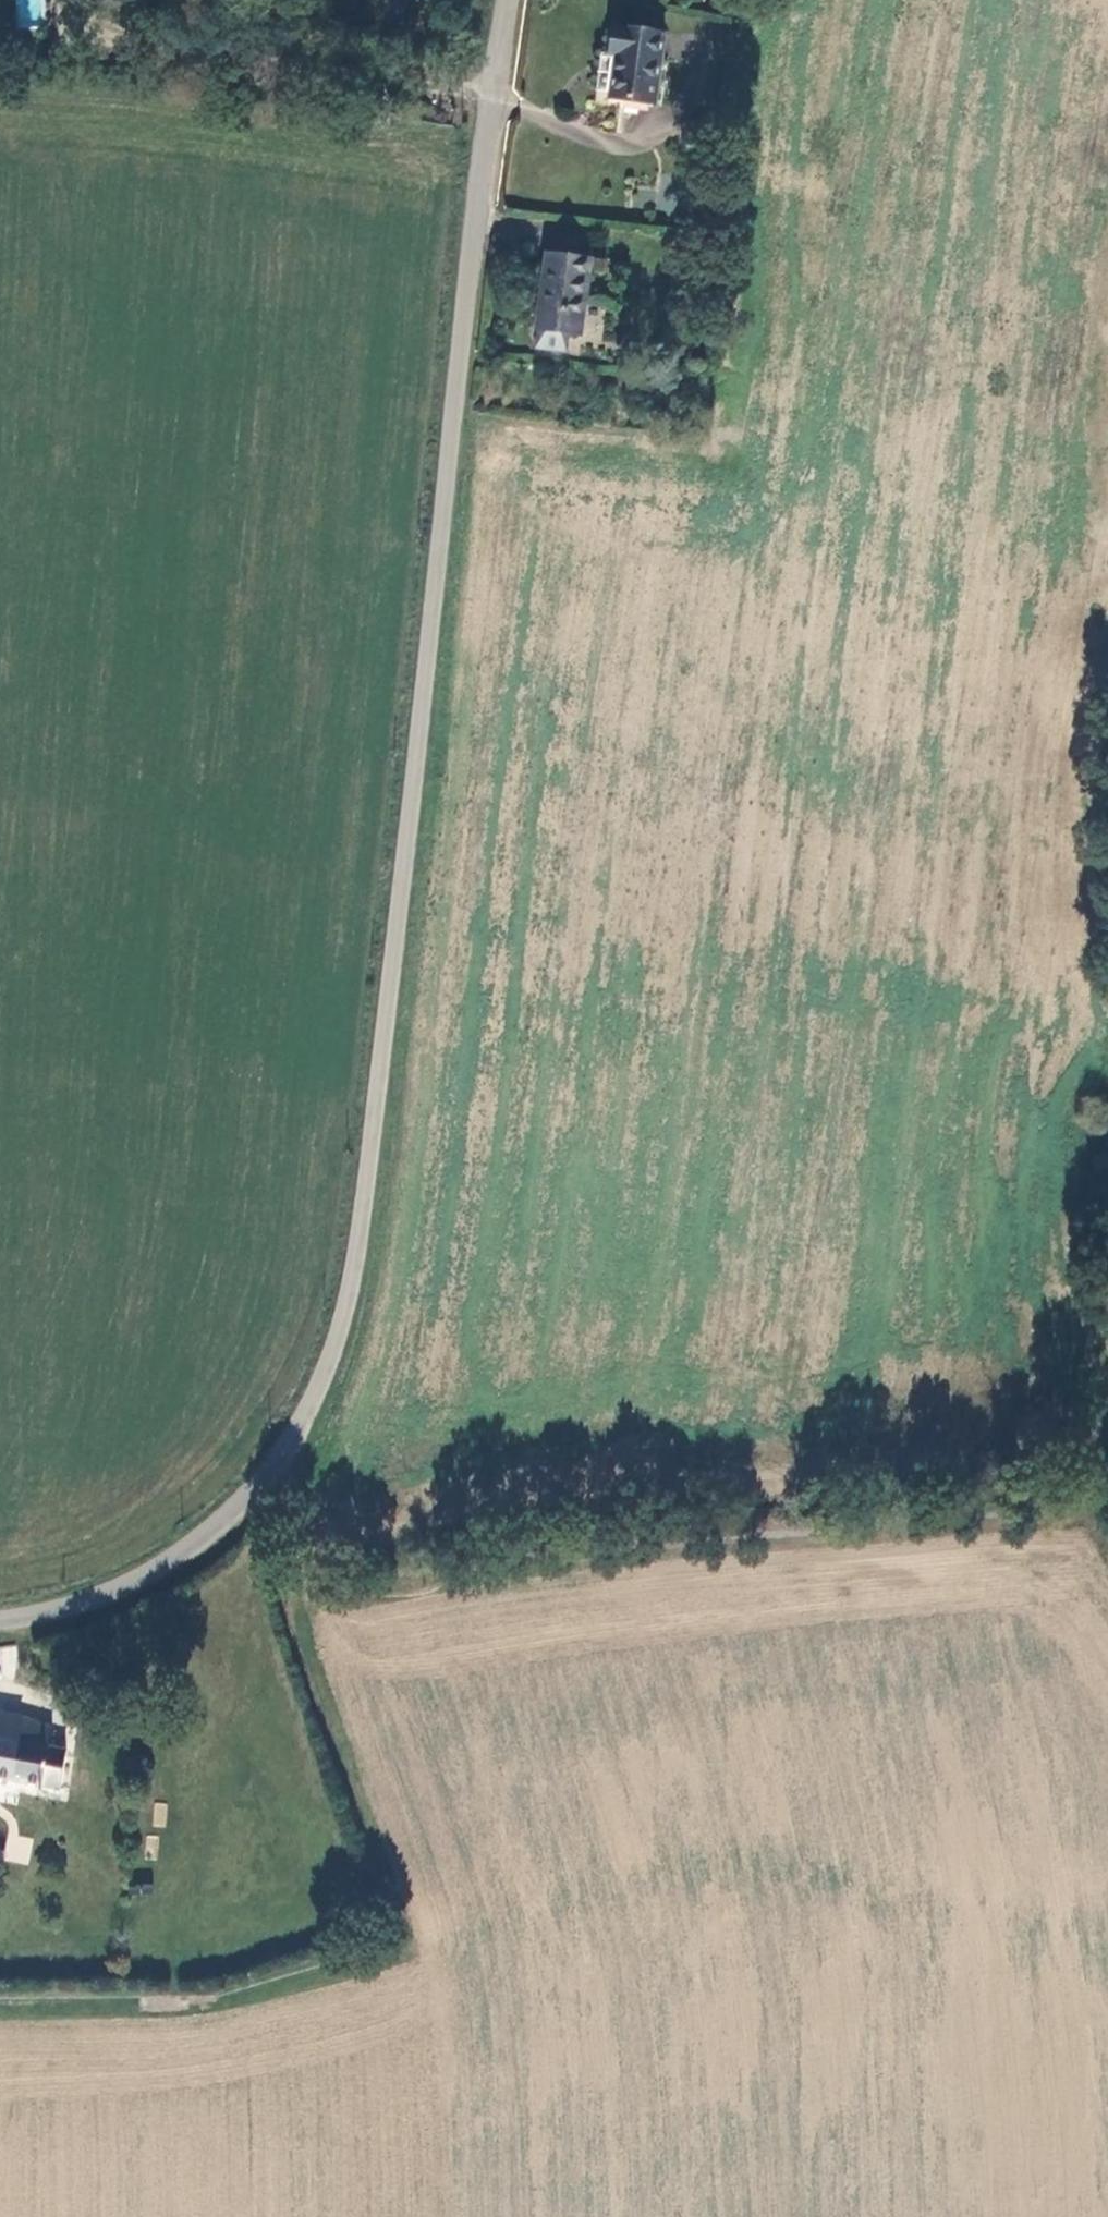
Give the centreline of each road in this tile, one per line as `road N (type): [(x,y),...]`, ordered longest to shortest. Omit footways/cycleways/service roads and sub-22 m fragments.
road 1 (unclassified): [(506,0),(340,1312),(316,1393),(269,1472),(198,1549),(91,1602),(0,1621)]

